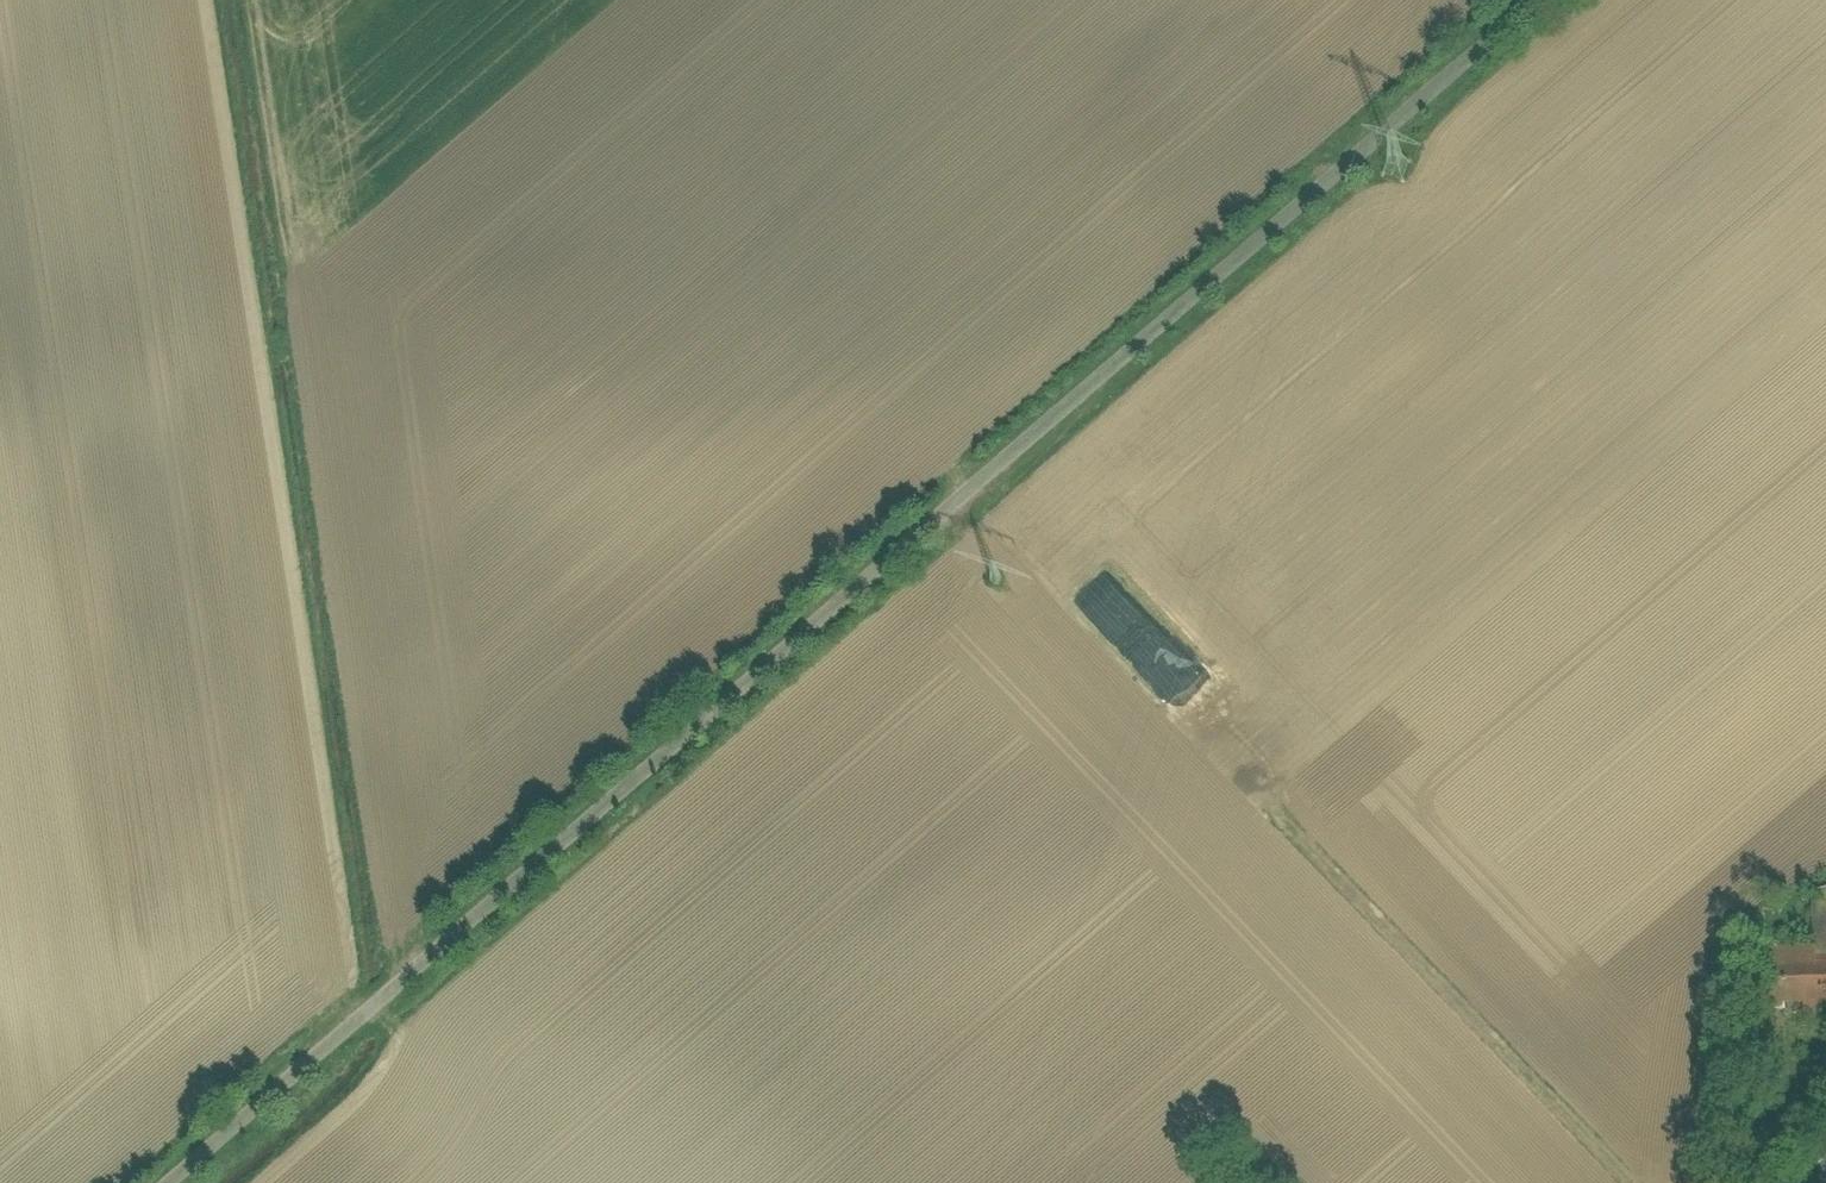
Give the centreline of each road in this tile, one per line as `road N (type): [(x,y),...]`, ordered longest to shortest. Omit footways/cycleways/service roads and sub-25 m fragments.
road 1 (unclassified): [(1548,0),(180,1182)]

